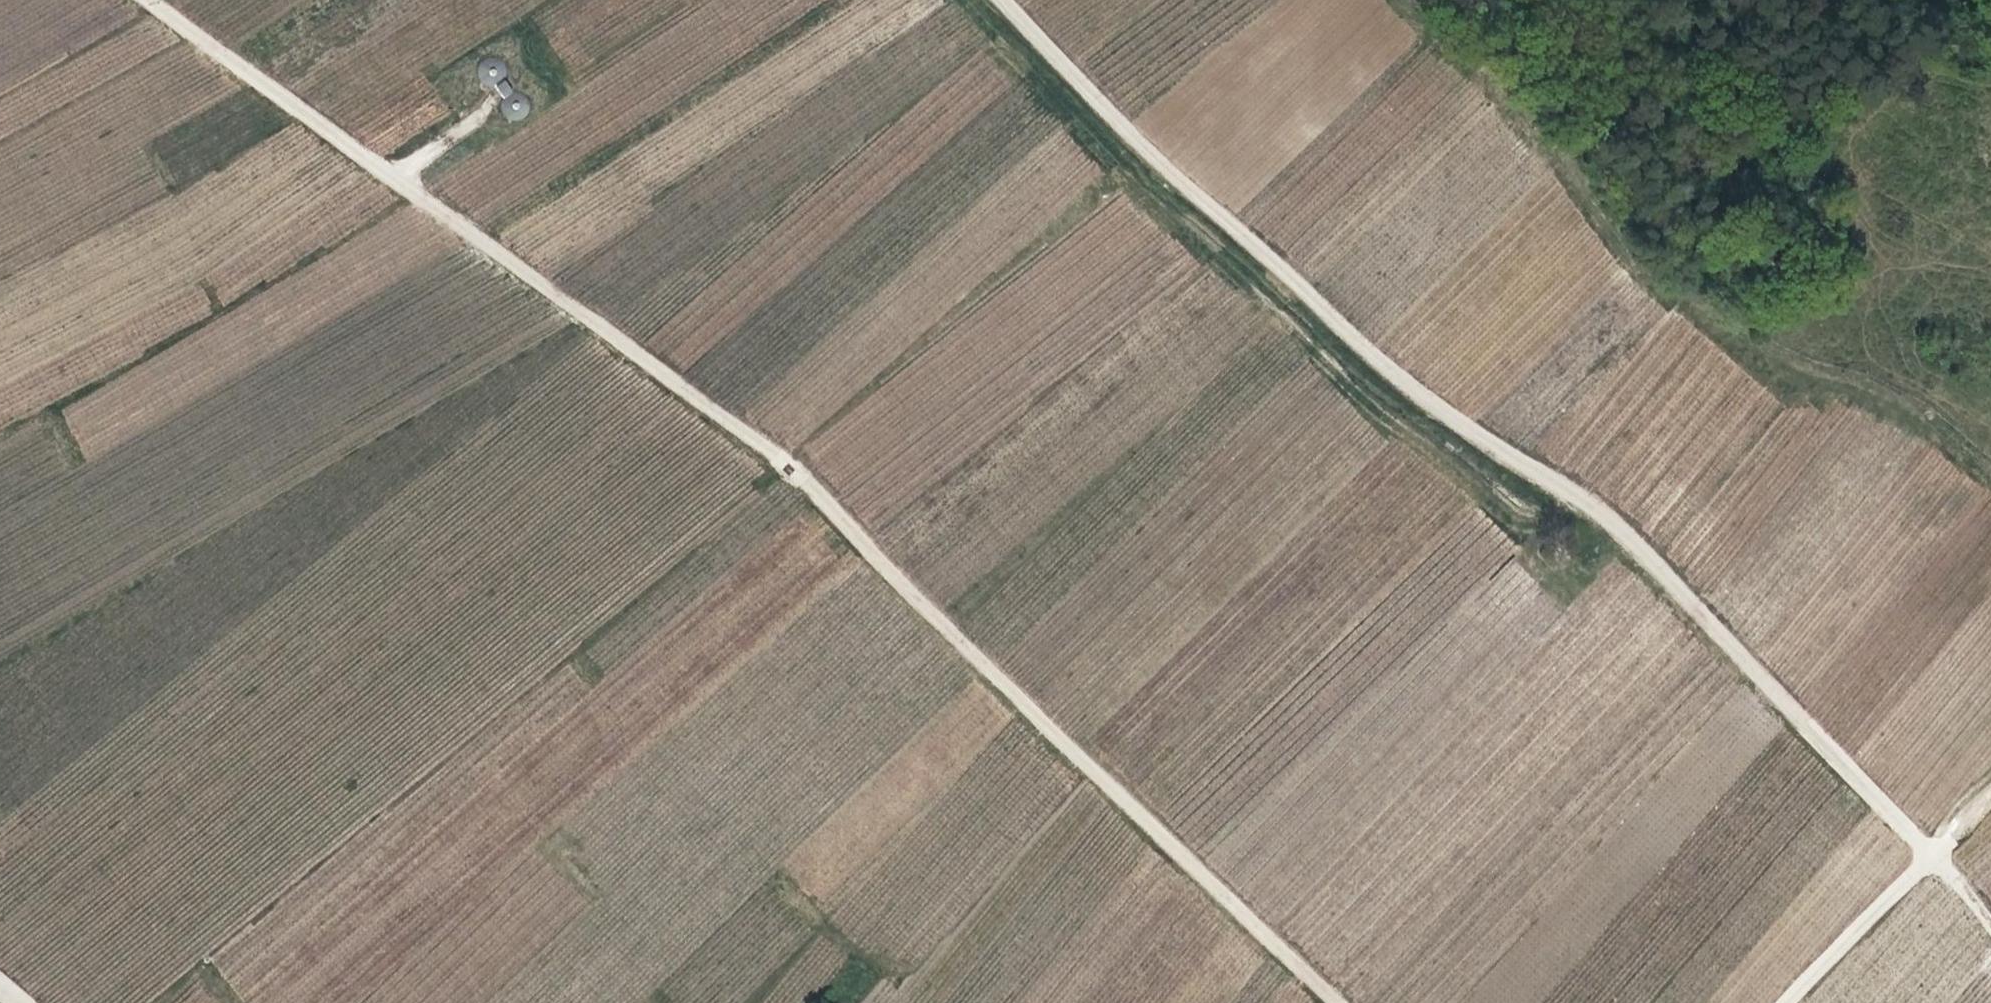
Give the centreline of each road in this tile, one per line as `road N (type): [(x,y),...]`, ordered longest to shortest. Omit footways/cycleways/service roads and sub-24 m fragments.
road 1 (track): [(1802,714),(1600,494),(1492,444),(1399,375),(1136,137),(1005,0)]
road 2 (track): [(161,0),(790,466)]
road 3 (unclassified): [(790,466),(1345,1002)]
road 4 (unclassified): [(1793,1002),(1937,852),(1802,714)]
road 5 (track): [(1990,931),(1937,852),(1990,802)]

